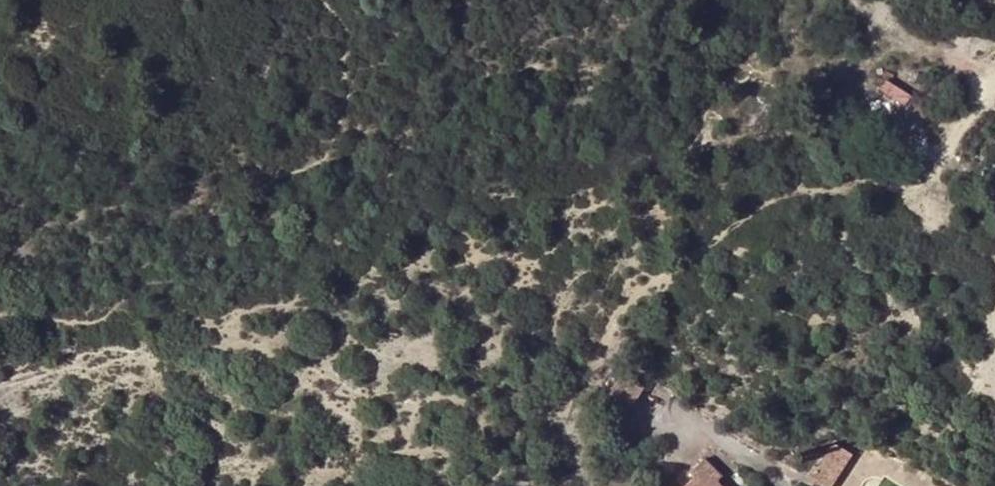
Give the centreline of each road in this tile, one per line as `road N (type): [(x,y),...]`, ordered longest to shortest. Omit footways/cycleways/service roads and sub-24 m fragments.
road 1 (track): [(856,0),(876,31),(994,68)]

